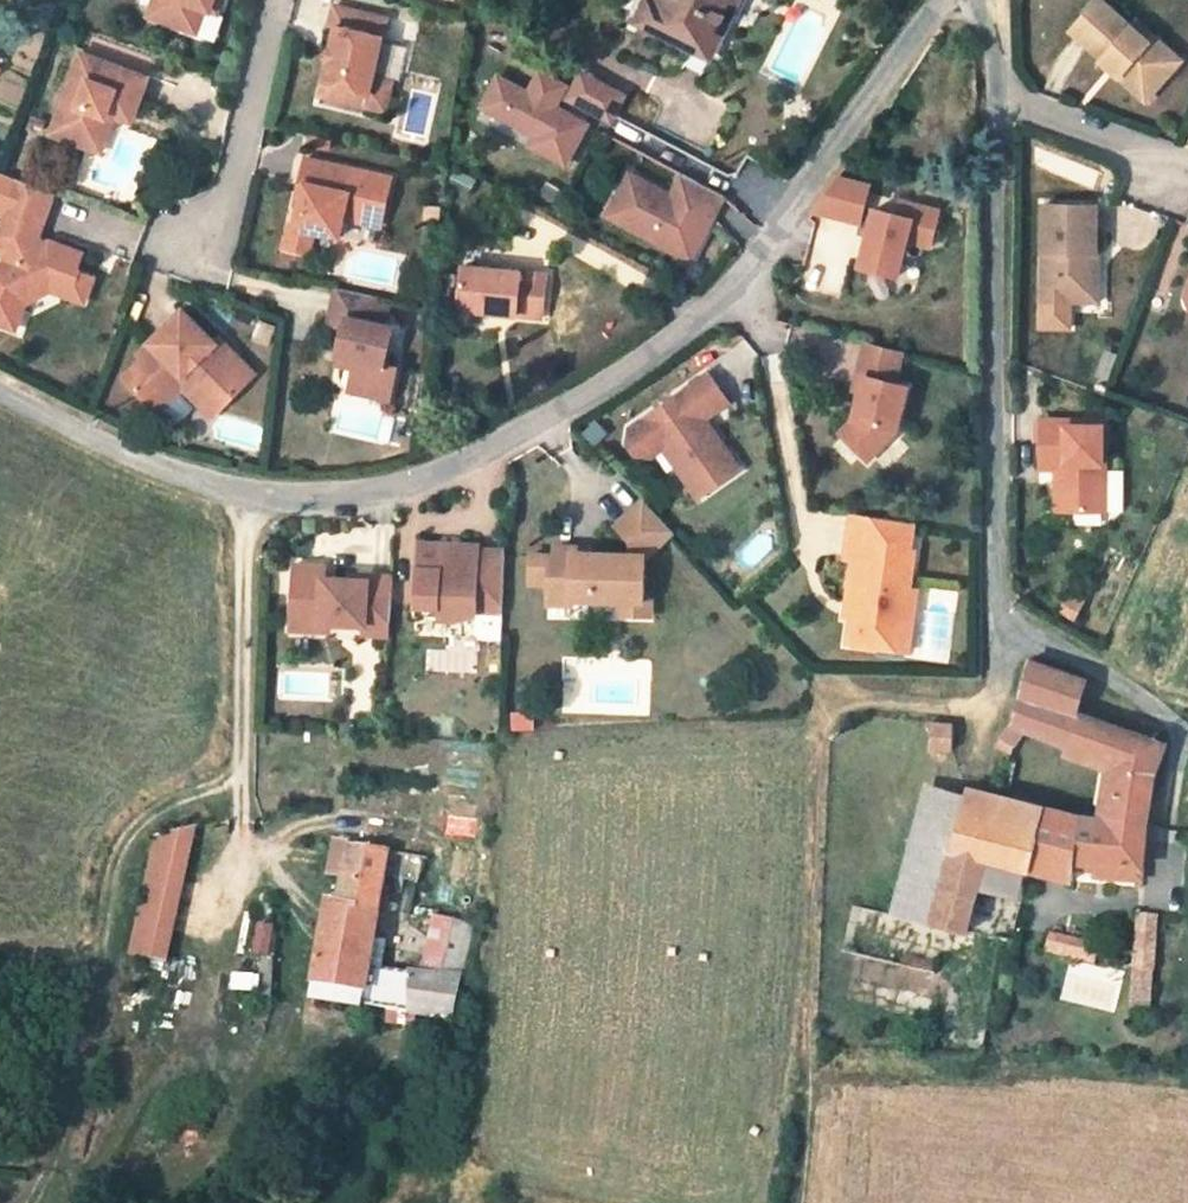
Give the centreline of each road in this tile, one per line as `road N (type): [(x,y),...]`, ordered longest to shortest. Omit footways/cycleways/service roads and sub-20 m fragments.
road 1 (unclassified): [(944,0),(751,270),(691,329),(588,403),(457,465),(410,483),(326,495),(252,494),(117,449),(0,393)]
road 2 (residential): [(1187,740),(1007,621),(993,586),(1004,97),(977,0)]
road 3 (track): [(1007,621),(989,693),(957,709),(876,699),(843,705),(822,740),(799,1202)]
road 4 (residential): [(202,245),(237,169),(281,0)]

